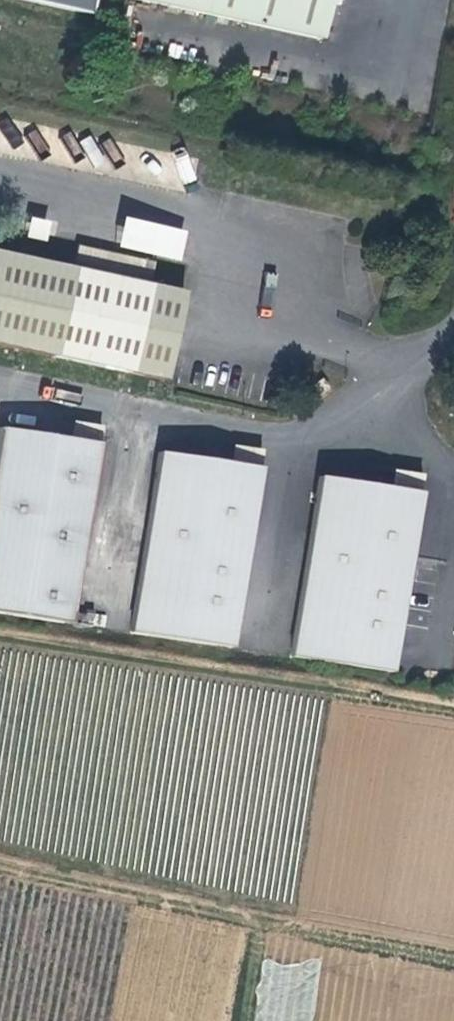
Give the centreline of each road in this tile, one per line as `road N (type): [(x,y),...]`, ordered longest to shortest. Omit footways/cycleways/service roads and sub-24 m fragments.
road 1 (track): [(0,856),(453,955)]

